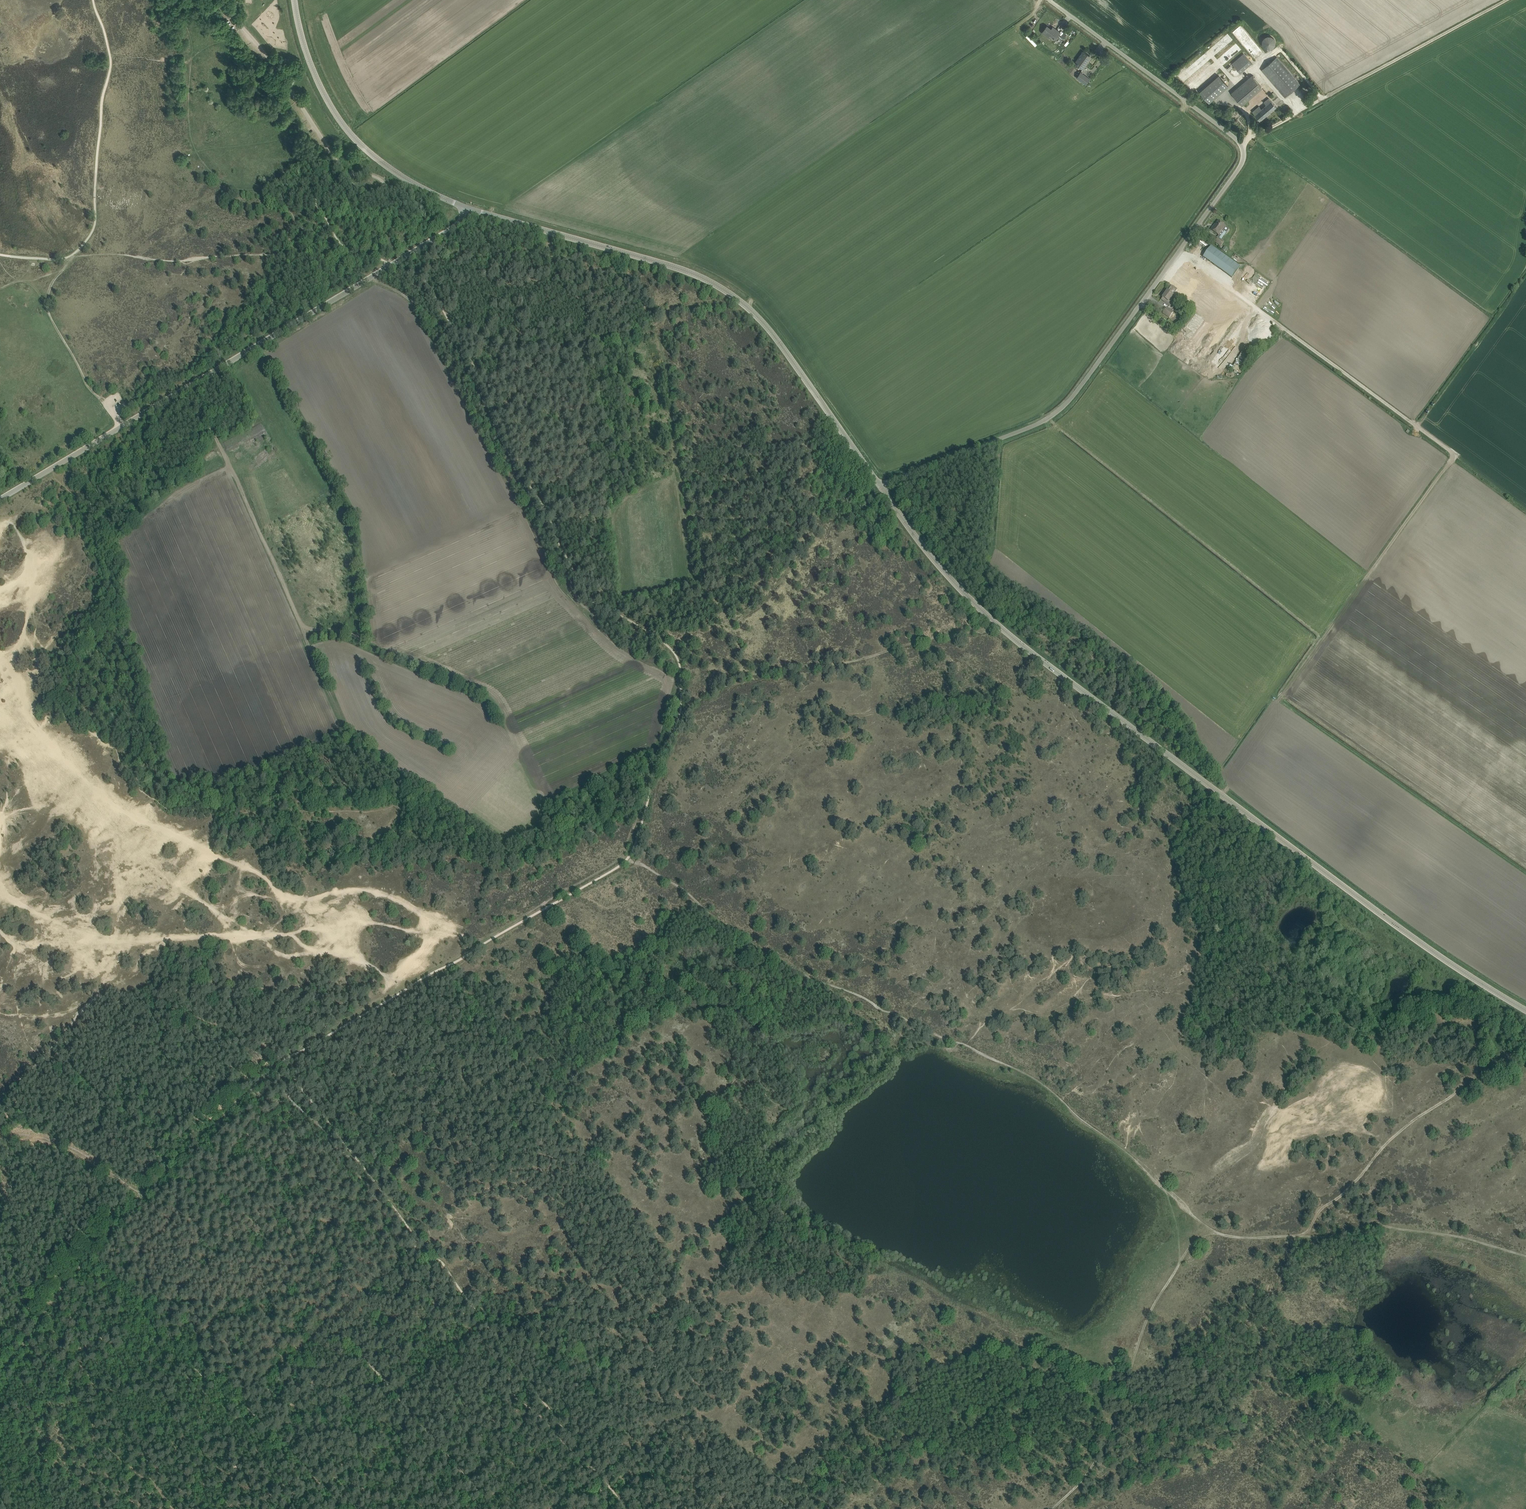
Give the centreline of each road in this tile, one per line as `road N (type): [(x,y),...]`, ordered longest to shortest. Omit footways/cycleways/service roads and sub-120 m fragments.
road 1 (tertiary): [(1525,1011),(1410,935),(1028,649),(962,593),(879,487)]
road 2 (unclassified): [(879,487),(1060,411),(1240,163),(1236,140),(1048,0)]
road 3 (track): [(374,278),(444,328),(588,609),(673,659),(673,727),(629,860)]
road 4 (track): [(1207,1223),(1048,1083),(795,970),(629,860)]
road 5 (track): [(1279,701),(1454,455),(1235,292)]
road 6 (unclassified): [(0,502),(452,232),(470,209)]
road 7 (tertiary): [(879,487),(786,346),(746,304),(702,277),(470,209)]
road 8 (track): [(190,1154),(492,1508)]
road 9 (track): [(673,724),(729,677),(849,663),(996,622)]
road 10 (track): [(1207,1223),(1133,1349),(1110,1436),(1054,1508)]
road 11 (track): [(1525,1254),(1374,1224),(1324,1235),(1234,1236),(1207,1223)]
road 12 (track): [(1307,1235),(1320,1210),(1349,1190),(1384,1145),(1525,1038)]
road 13 (track): [(191,386),(313,655)]
road 14 (tertiary): [(470,209),(411,181),(357,138),(324,96),(294,0)]
road 15 (track): [(149,1195),(75,1274),(0,1376)]
road 16 (track): [(1087,1508),(1236,1438),(1258,1380)]
road 17 (track): [(758,673),(708,588),(700,475)]
road 18 (track): [(93,1255),(225,1392),(245,1399)]
road 19 (track): [(338,163),(222,0)]
road 20 (track): [(281,1062),(149,1195)]
road 21 (track): [(149,1195),(65,1147),(0,1138)]
road 22 (track): [(72,257),(53,284),(50,313),(102,398)]

